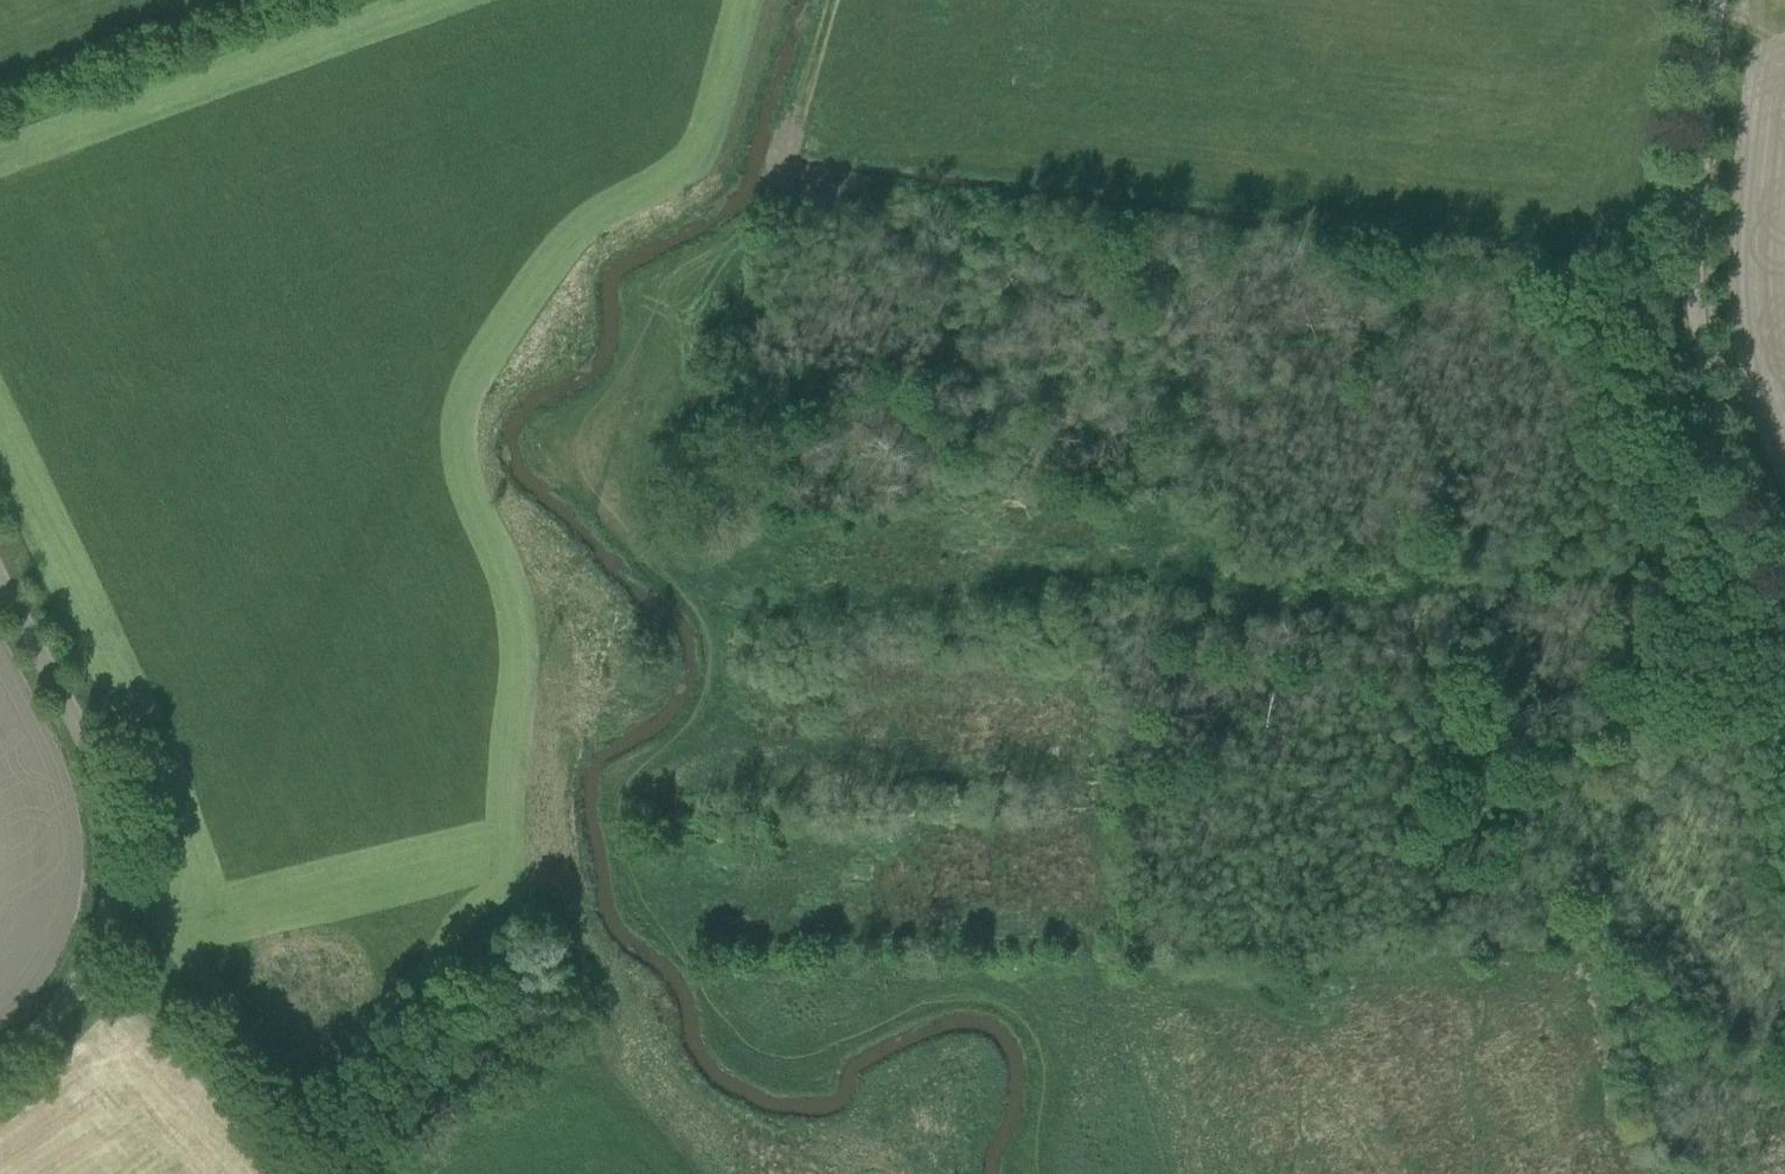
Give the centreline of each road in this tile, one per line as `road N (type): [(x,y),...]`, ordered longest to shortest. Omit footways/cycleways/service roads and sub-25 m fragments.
road 1 (unclassified): [(0,1039),(43,1010),(90,963),(106,926),(120,842),(110,757),(0,552)]
road 2 (unclassified): [(1784,530),(1750,476),(1708,334),(1708,160),(1724,0)]

